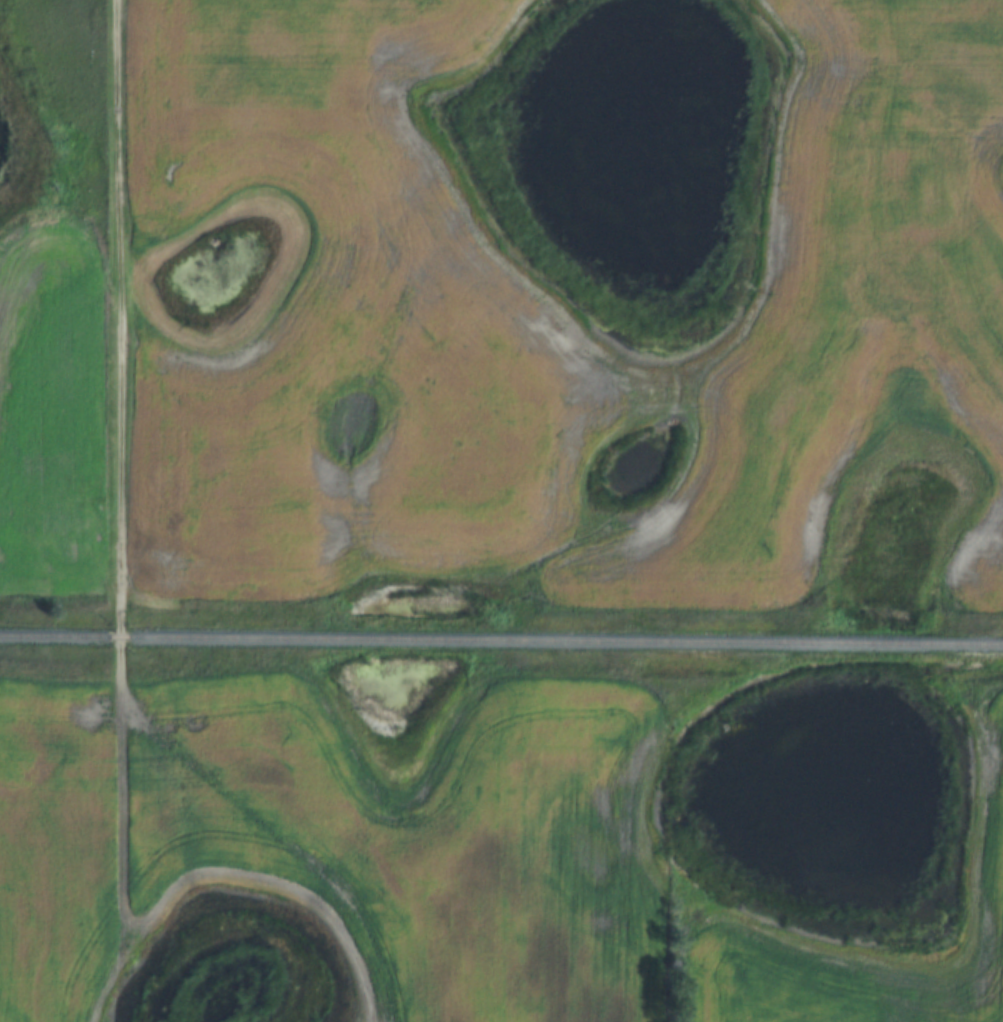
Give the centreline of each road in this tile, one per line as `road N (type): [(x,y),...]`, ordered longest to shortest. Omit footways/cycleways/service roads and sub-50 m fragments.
road 1 (track): [(418,1021),(404,962),(361,897),(330,868),(176,798),(130,733),(119,637),(130,302),(126,0)]

